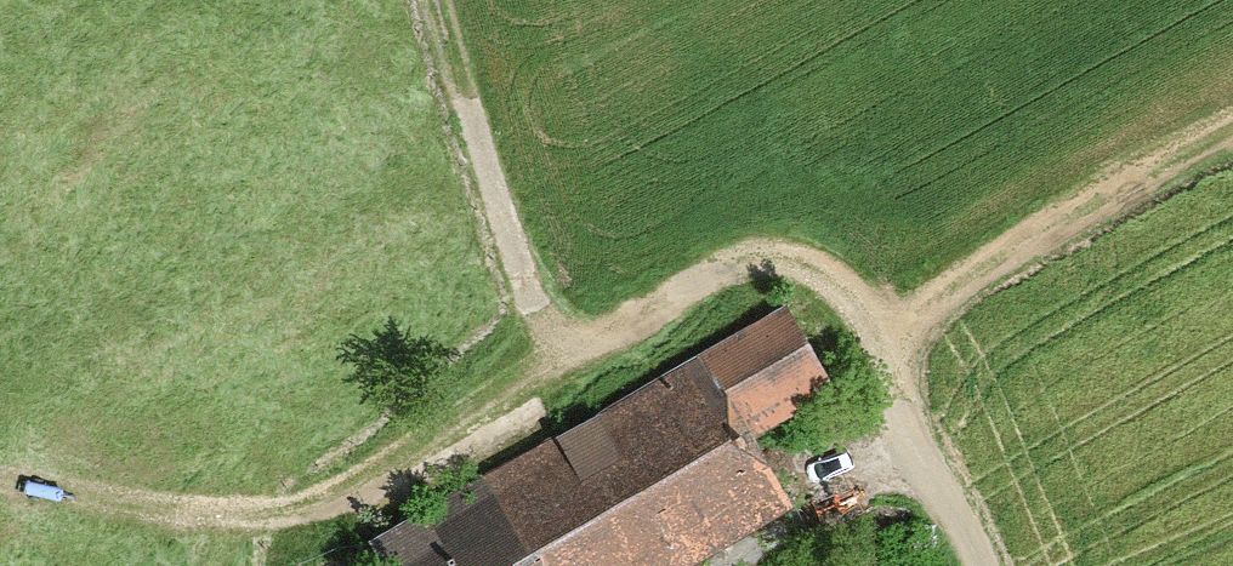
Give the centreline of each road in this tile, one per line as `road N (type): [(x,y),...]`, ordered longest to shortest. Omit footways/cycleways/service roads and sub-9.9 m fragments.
road 1 (track): [(871,321),(826,270),(755,269),(355,487),(243,511),(115,500),(0,475)]
road 2 (track): [(1232,136),(871,321),(911,435)]
road 3 (track): [(597,359),(526,278),(434,0)]
road 4 (track): [(976,565),(911,435)]

